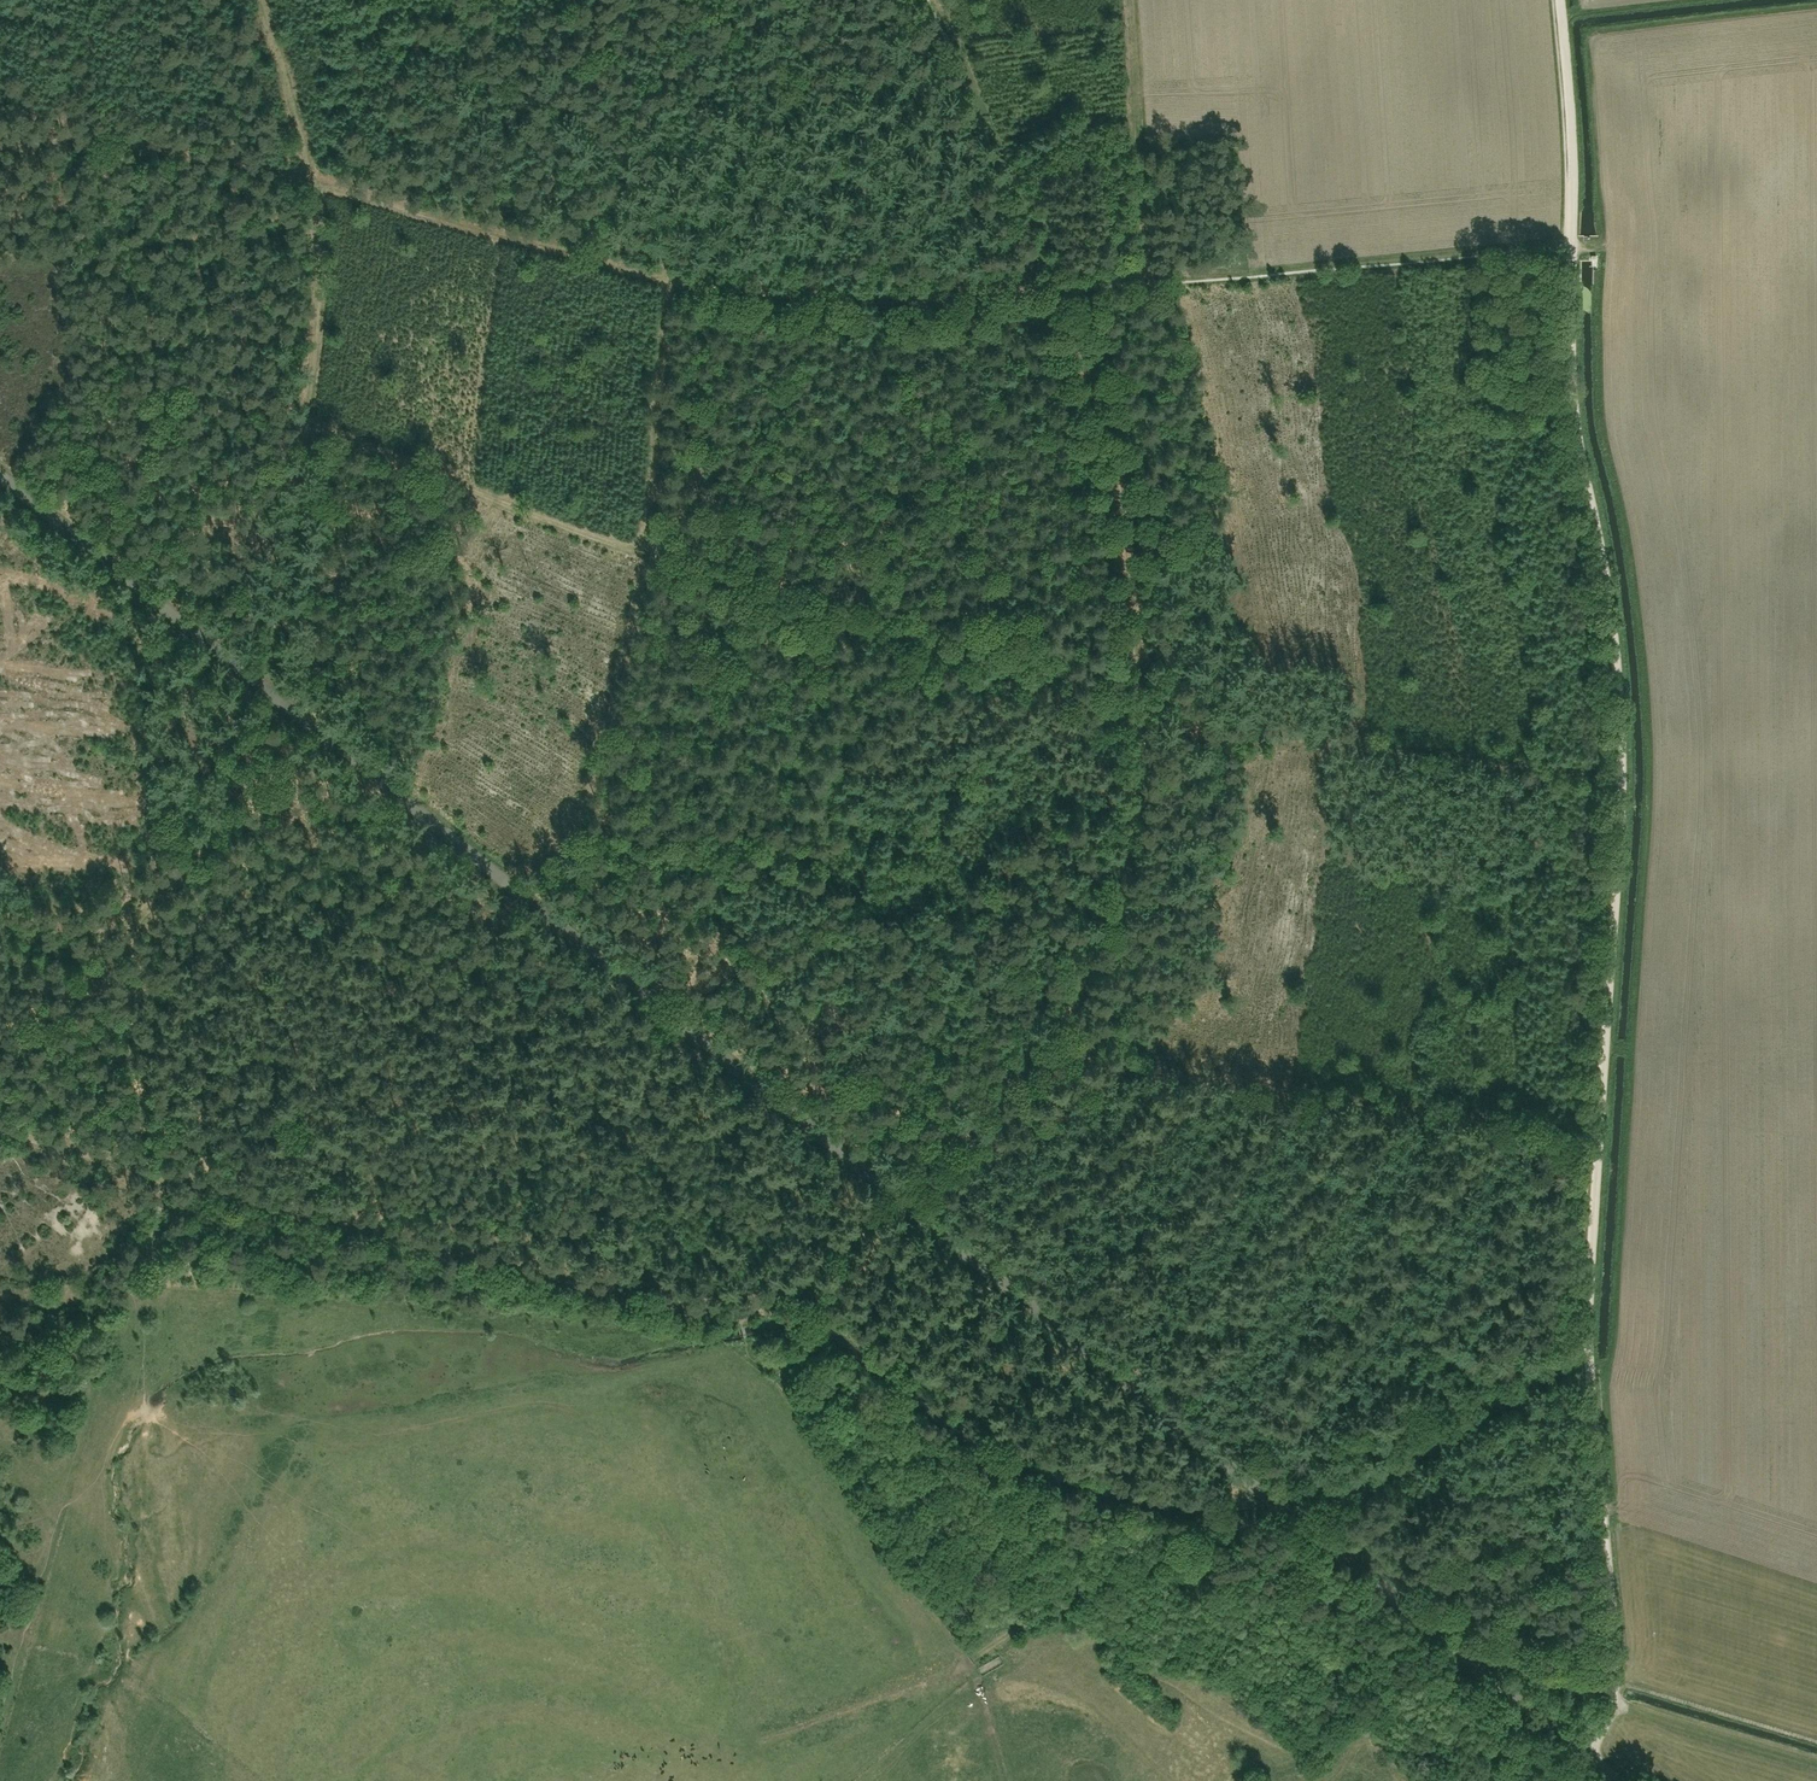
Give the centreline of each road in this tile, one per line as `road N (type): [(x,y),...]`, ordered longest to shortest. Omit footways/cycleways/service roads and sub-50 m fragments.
road 1 (unclassified): [(1619,1780),(0,474)]
road 2 (track): [(1615,1689),(1588,1307),(1622,762)]
road 3 (track): [(934,0),(1057,282),(1573,242)]
road 4 (track): [(1622,762),(1614,641),(1575,409),(1573,138),(1560,0)]
road 5 (track): [(1055,288),(761,293),(666,280),(313,182)]
road 6 (track): [(168,1180),(696,1315),(741,1313)]
road 7 (track): [(1592,1125),(1022,1048)]
road 8 (track): [(647,556),(663,249),(576,0)]
road 9 (track): [(1144,720),(647,556)]
road 10 (track): [(313,182),(321,279),(267,688)]
road 11 (track): [(1480,1671),(1337,1743),(1250,1759),(1060,1602)]
road 12 (track): [(1622,762),(1144,720)]
road 13 (track): [(0,1069),(114,954),(247,787),(267,688)]
road 14 (track): [(1144,720),(1125,523),(1055,288)]
road 15 (track): [(741,1313),(787,1290),(897,1195),(1022,1048)]
road 16 (track): [(497,875),(550,862),(576,835),(647,556)]
road 17 (track): [(647,556),(305,425)]
road 18 (track): [(1022,1048),(1121,895),(1144,720)]
road 19 (track): [(313,182),(110,145),(0,149)]
road 20 (track): [(168,1180),(154,1237),(158,1271),(0,1318)]
road 21 (track): [(255,0),(313,182)]
road 22 (track): [(1217,1525),(1060,1602)]
road 23 (track): [(0,1134),(168,1180)]

